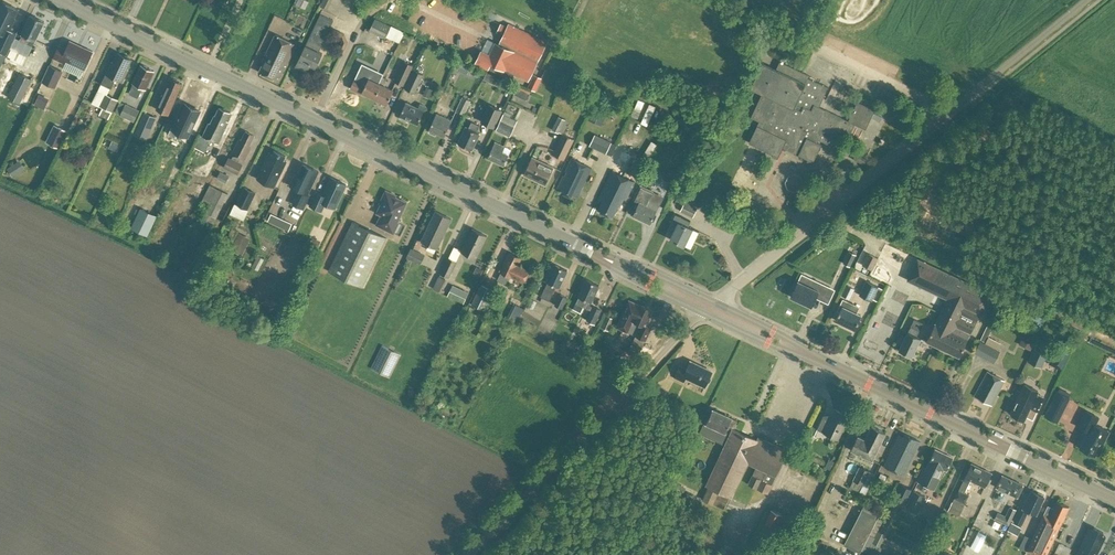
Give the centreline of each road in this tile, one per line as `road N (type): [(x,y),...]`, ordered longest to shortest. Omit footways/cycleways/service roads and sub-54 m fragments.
road 1 (primary): [(710,307),(59,0)]
road 2 (unclassified): [(710,307),(1089,0)]
road 3 (primary): [(1114,500),(710,307)]
road 4 (unclassified): [(470,554),(710,307)]

